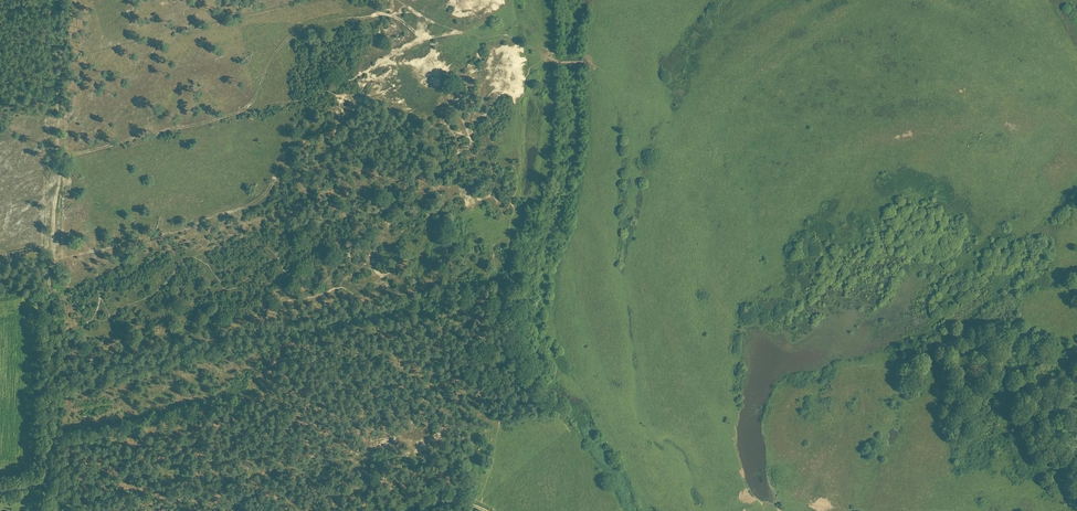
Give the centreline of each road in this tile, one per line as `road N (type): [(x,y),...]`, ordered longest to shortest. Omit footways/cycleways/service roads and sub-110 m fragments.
road 1 (track): [(43,482),(53,337)]
road 2 (track): [(52,256),(57,123)]

